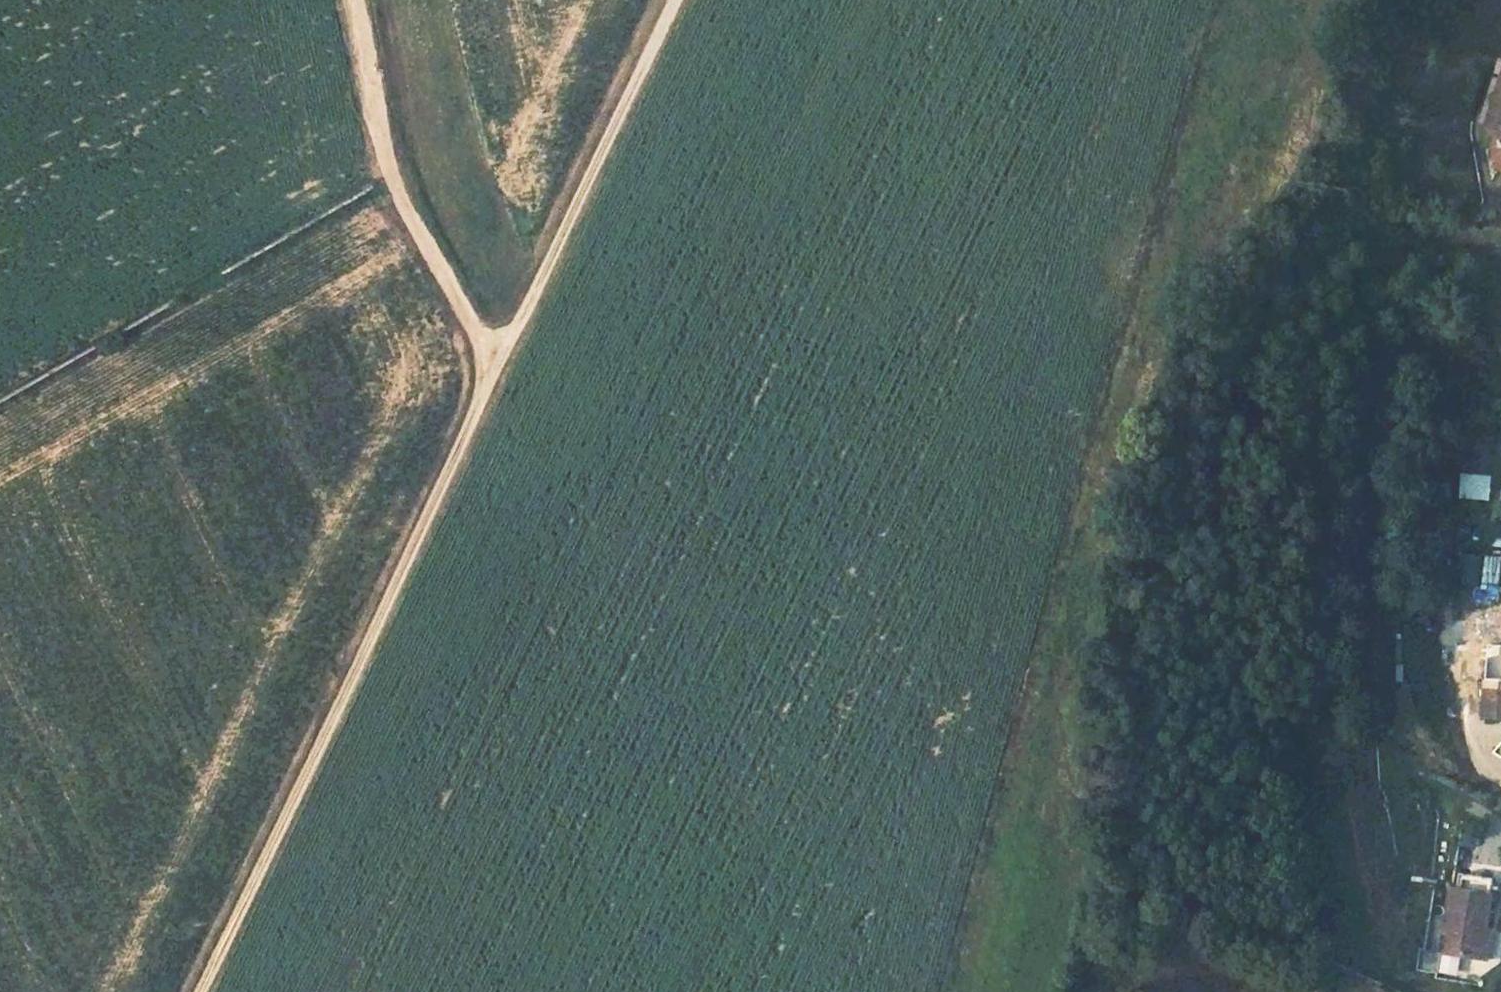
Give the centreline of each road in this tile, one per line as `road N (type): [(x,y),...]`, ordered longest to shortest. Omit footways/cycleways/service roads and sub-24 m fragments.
road 1 (track): [(346,0),(377,152),(469,328),(497,358),(199,991)]
road 2 (track): [(497,358),(670,0)]

